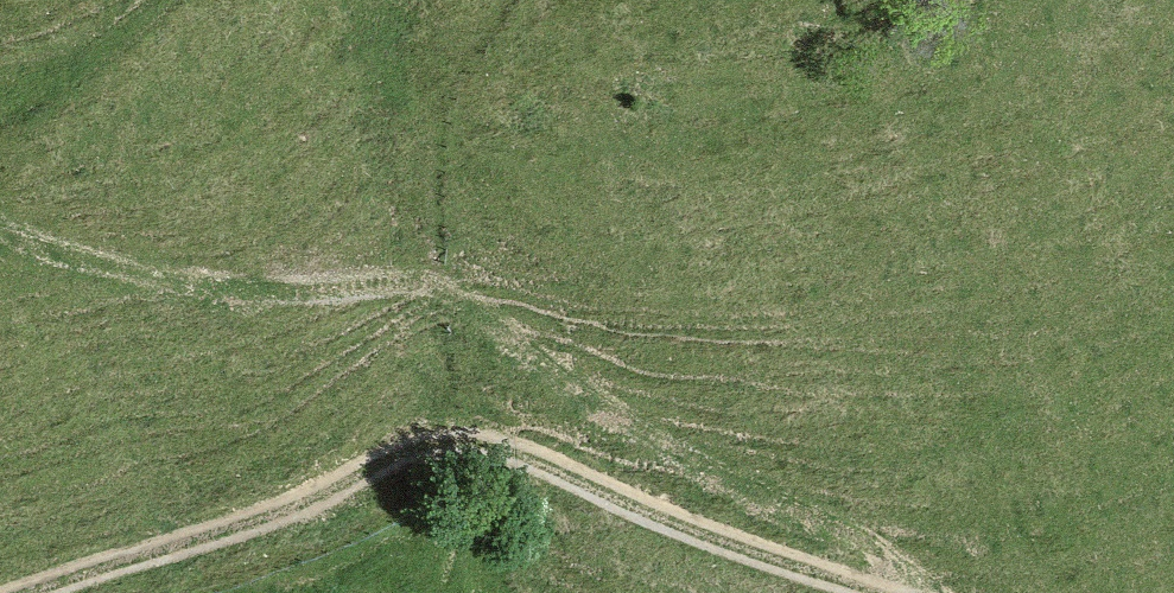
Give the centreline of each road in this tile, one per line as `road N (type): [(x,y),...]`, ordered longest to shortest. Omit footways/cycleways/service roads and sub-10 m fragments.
road 1 (track): [(916,592),(897,567),(844,529),(721,483),(444,290),(411,278),(248,288),(136,270),(0,218)]
road 2 (track): [(35,592),(470,435),(896,592)]
road 3 (track): [(0,106),(119,33),(154,0)]

